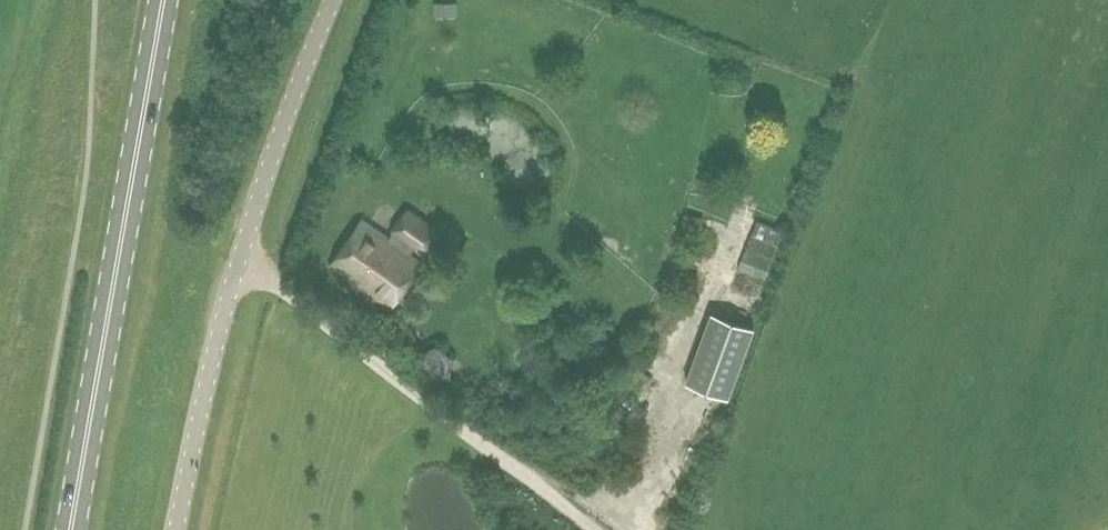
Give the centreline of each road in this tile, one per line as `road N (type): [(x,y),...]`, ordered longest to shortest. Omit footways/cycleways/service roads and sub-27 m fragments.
road 1 (primary): [(68,529),(163,0)]
road 2 (unclassified): [(239,255),(600,529)]
road 3 (unclassified): [(175,529),(239,255)]
road 4 (unclassified): [(239,255),(334,0)]

